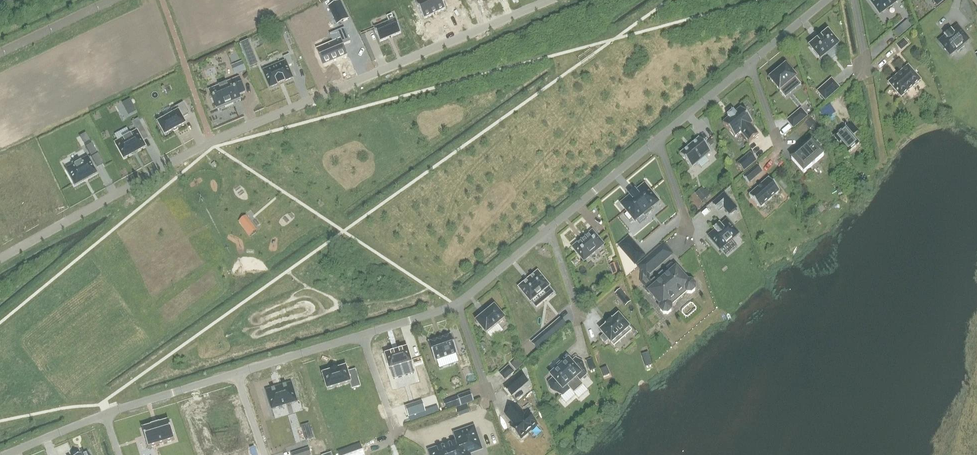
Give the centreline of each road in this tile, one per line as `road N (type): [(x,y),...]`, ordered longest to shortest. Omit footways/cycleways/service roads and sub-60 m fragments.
road 1 (residential): [(827,0),(455,305),(107,414),(6,454)]
road 2 (residential): [(0,258),(211,141),(549,0)]
road 3 (residential): [(112,0),(0,53)]

